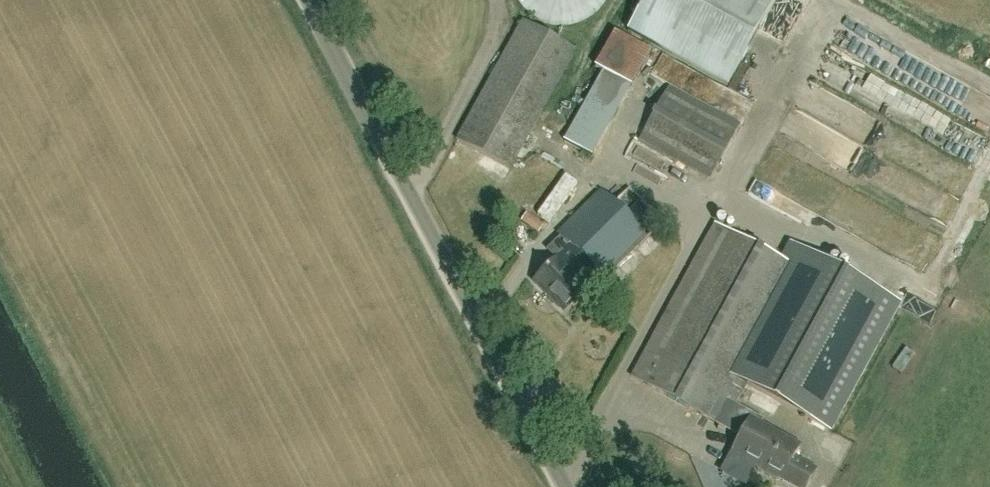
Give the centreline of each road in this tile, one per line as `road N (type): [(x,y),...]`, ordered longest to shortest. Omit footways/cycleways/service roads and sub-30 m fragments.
road 1 (unclassified): [(568,486),(319,0)]
road 2 (track): [(0,254),(121,486)]

